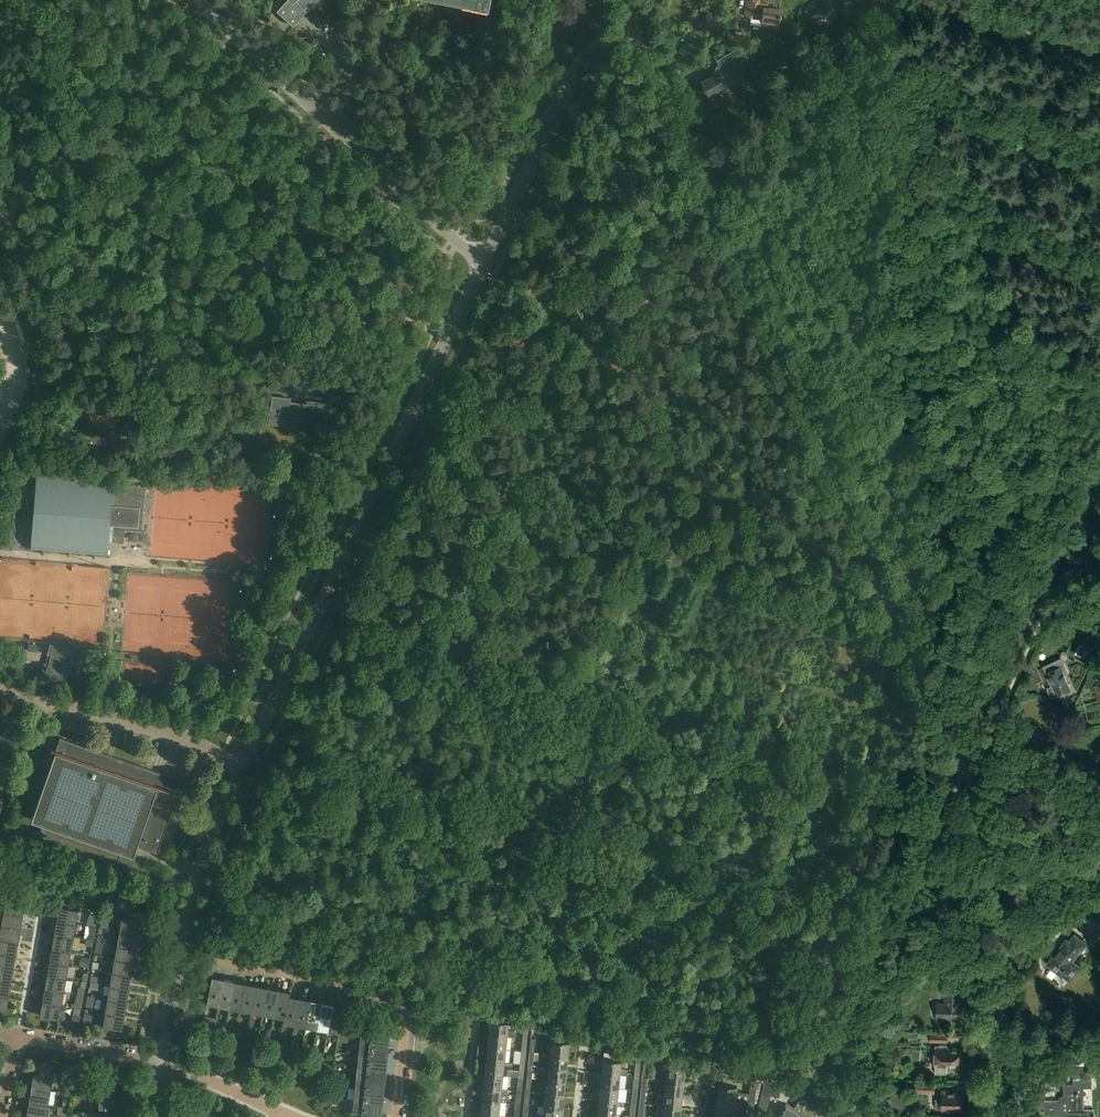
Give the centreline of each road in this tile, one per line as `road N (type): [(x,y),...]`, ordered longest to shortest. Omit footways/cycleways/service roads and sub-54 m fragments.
road 1 (tertiary): [(972,781),(701,166)]
road 2 (residential): [(246,762),(490,259)]
road 3 (track): [(454,334),(393,304),(68,370)]
road 4 (tertiary): [(993,1116),(995,872),(972,781)]
road 5 (residential): [(162,1061),(190,902),(246,762)]
road 6 (residential): [(395,1116),(404,1011),(392,993),(210,962)]
road 7 (residential): [(246,762),(188,736),(0,689)]
road 8 (track): [(490,259),(532,282),(701,166)]
road 9 (residential): [(701,166),(872,0)]
road 10 (unclassified): [(490,259),(327,115)]
road 11 (unclassified): [(1099,49),(917,0)]
road 12 (residential): [(1099,777),(1005,731),(972,781)]
road 13 (tertiary): [(701,166),(636,24)]
road 14 (unclassified): [(260,54),(282,31),(335,59),(343,87),(327,115)]
road 15 (unclassified): [(546,136),(578,67),(636,24)]
road 16 (residential): [(162,1061),(17,1033)]
road 17 (residential): [(490,259),(546,136)]
road 18 (residential): [(275,1110),(162,1061)]

